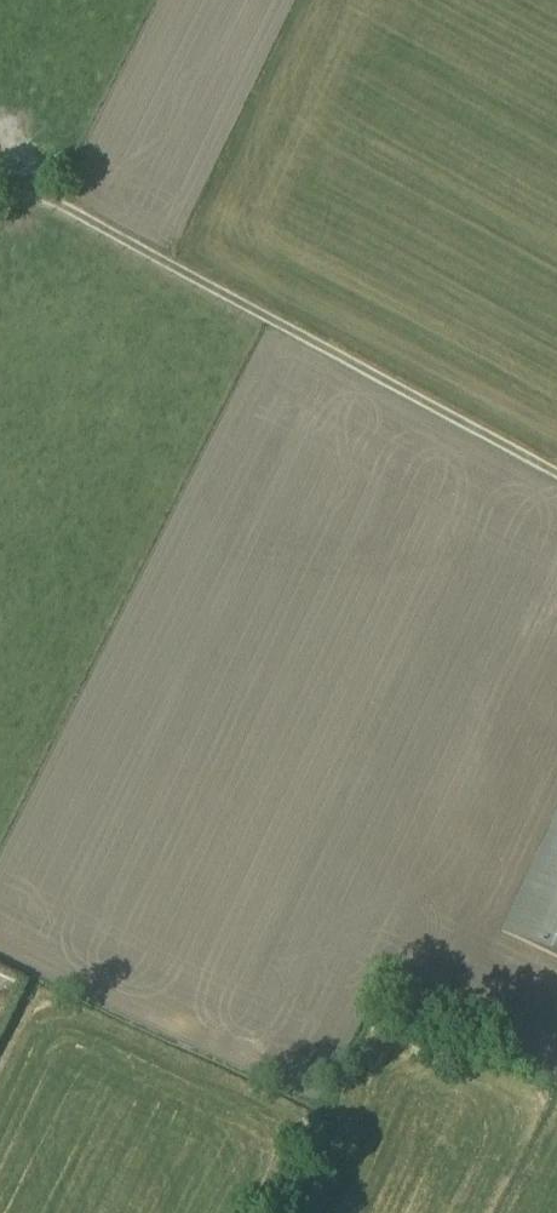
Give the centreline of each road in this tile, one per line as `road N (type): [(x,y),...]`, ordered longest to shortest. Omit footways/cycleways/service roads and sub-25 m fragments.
road 1 (track): [(2,183),(556,477)]

